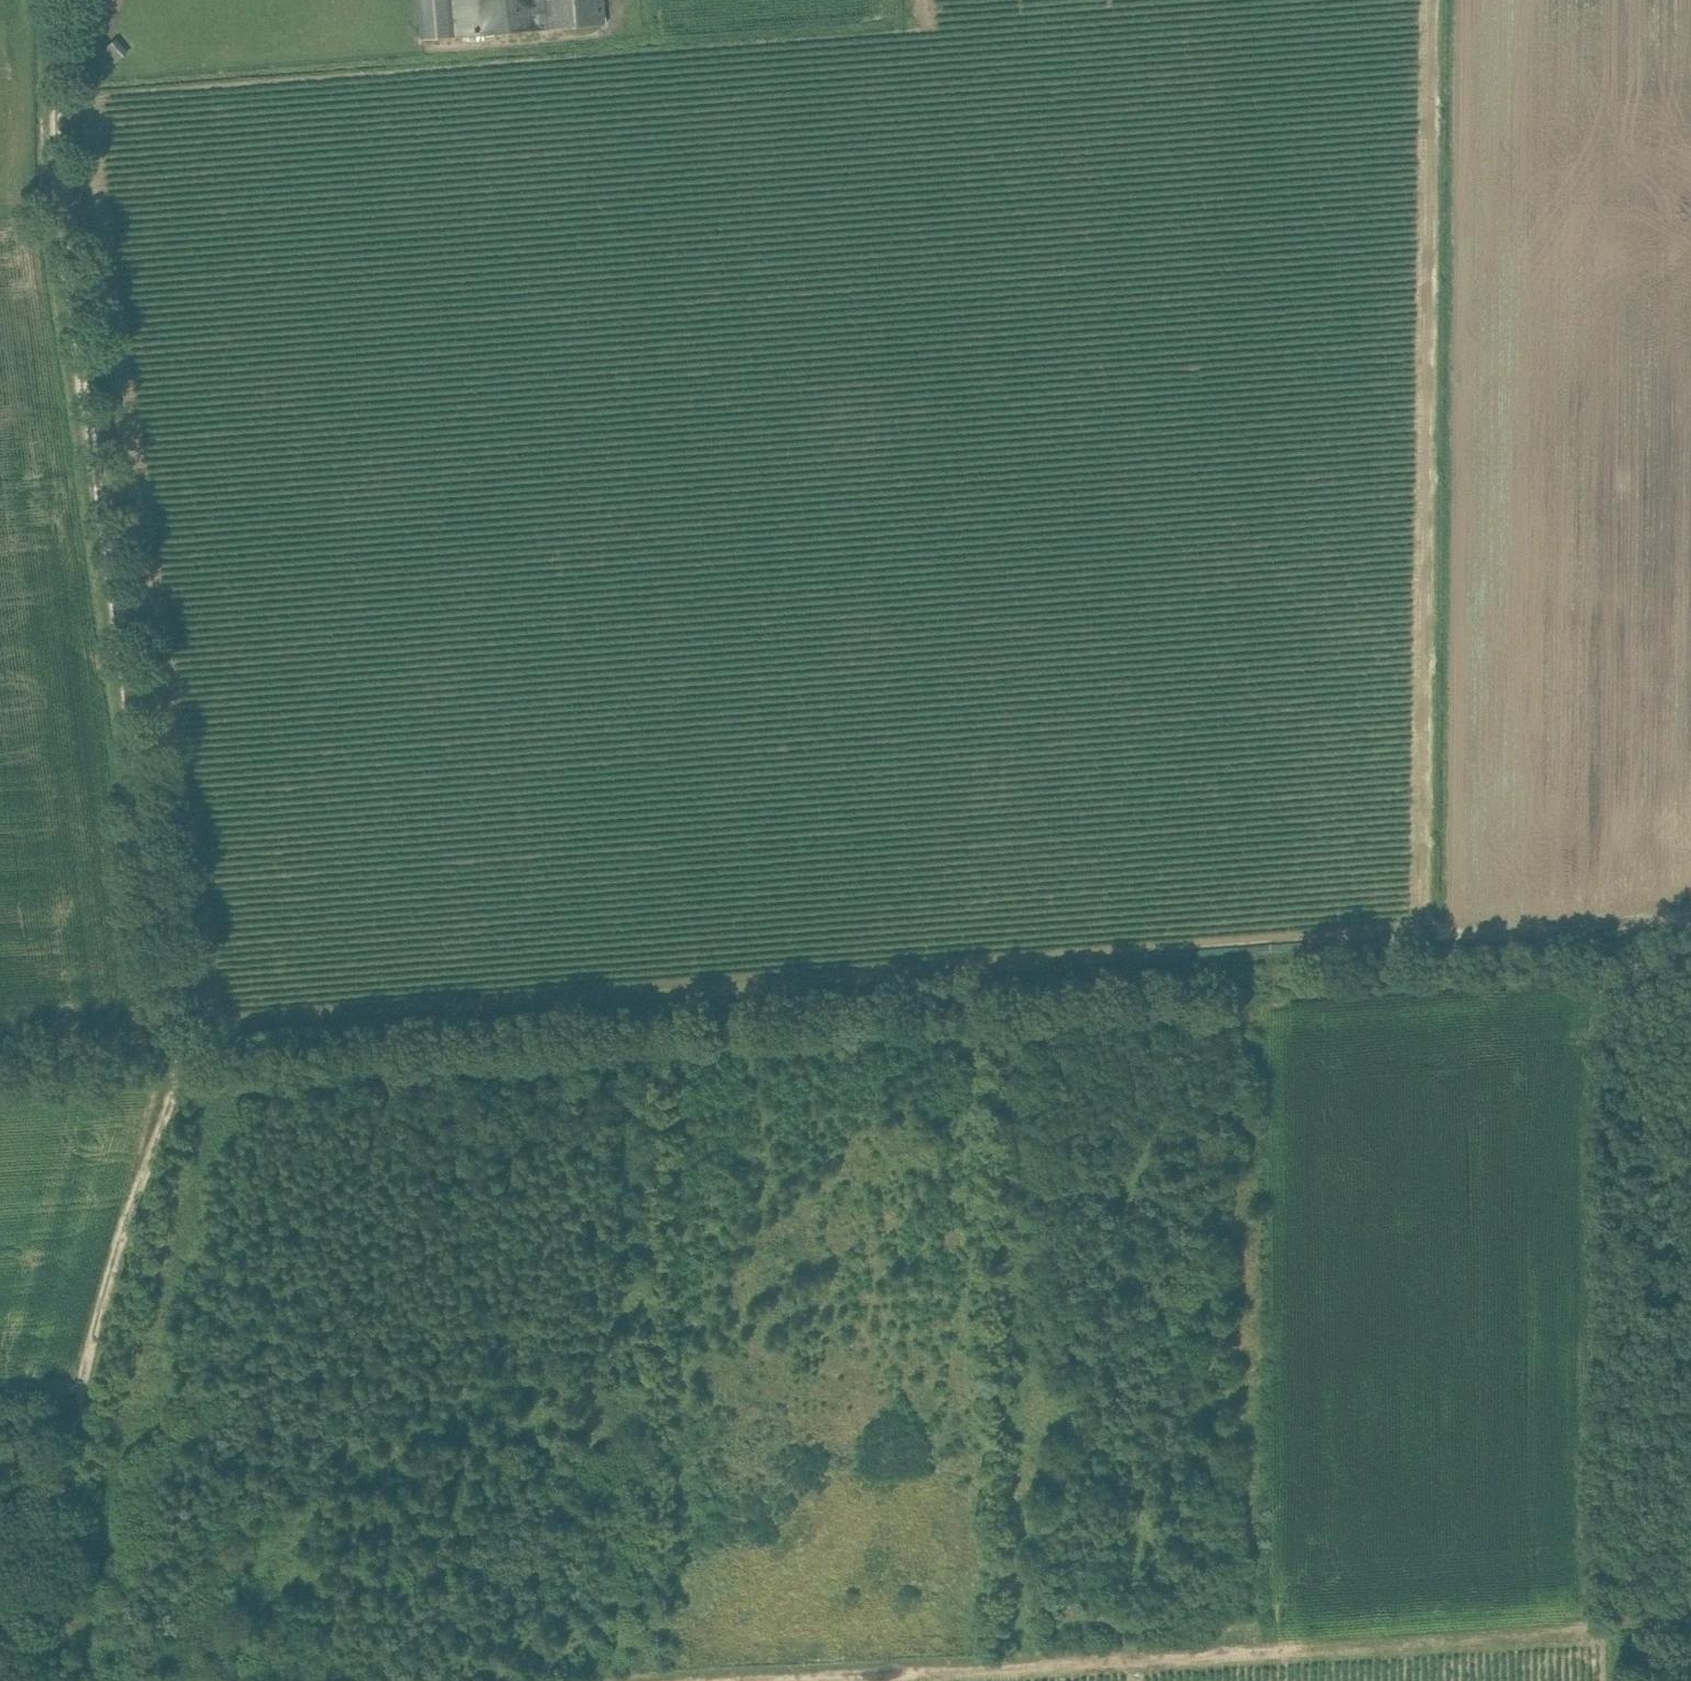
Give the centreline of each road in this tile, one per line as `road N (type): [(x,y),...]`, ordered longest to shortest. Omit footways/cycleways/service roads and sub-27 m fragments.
road 1 (track): [(56,0),(56,186),(128,687),(172,1084),(0,1675)]

